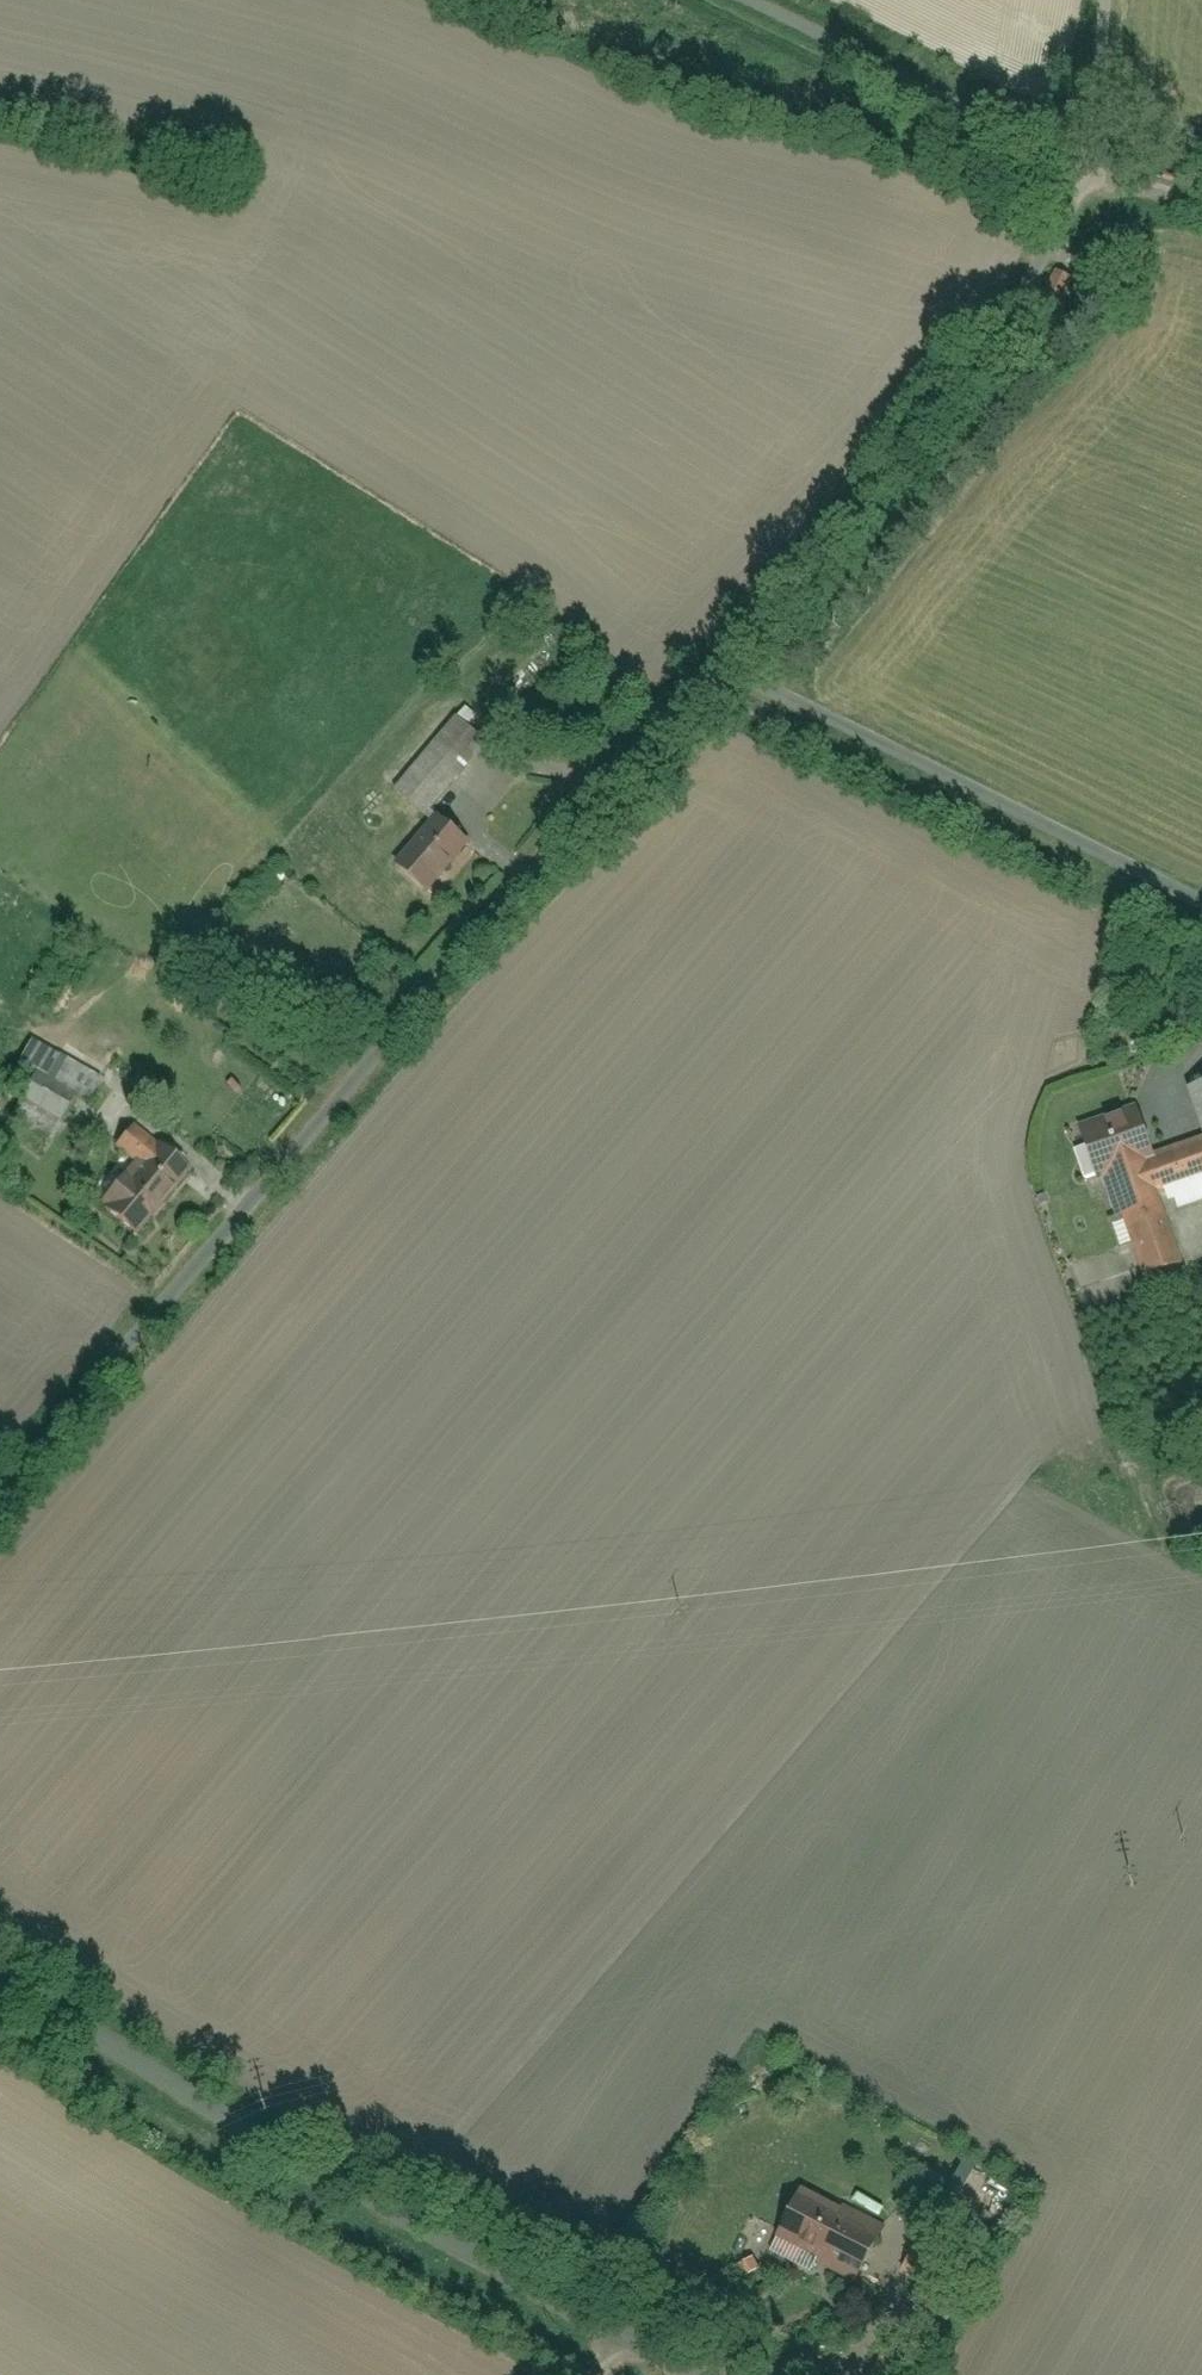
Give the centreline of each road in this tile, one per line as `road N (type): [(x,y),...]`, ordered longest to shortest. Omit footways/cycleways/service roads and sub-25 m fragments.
road 1 (unclassified): [(0,1496),(951,408),(1097,167)]
road 2 (unclassified): [(0,1963),(119,2049),(691,2374)]
road 3 (unclassified): [(743,0),(1097,167)]

